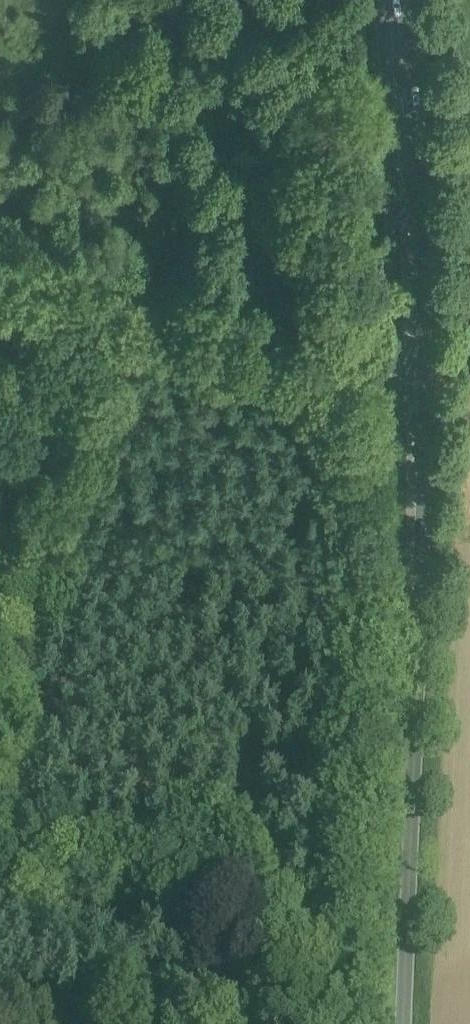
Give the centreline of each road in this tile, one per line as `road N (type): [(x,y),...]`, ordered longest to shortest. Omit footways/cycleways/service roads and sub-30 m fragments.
road 1 (primary): [(397,1023),(419,405),(397,0)]

